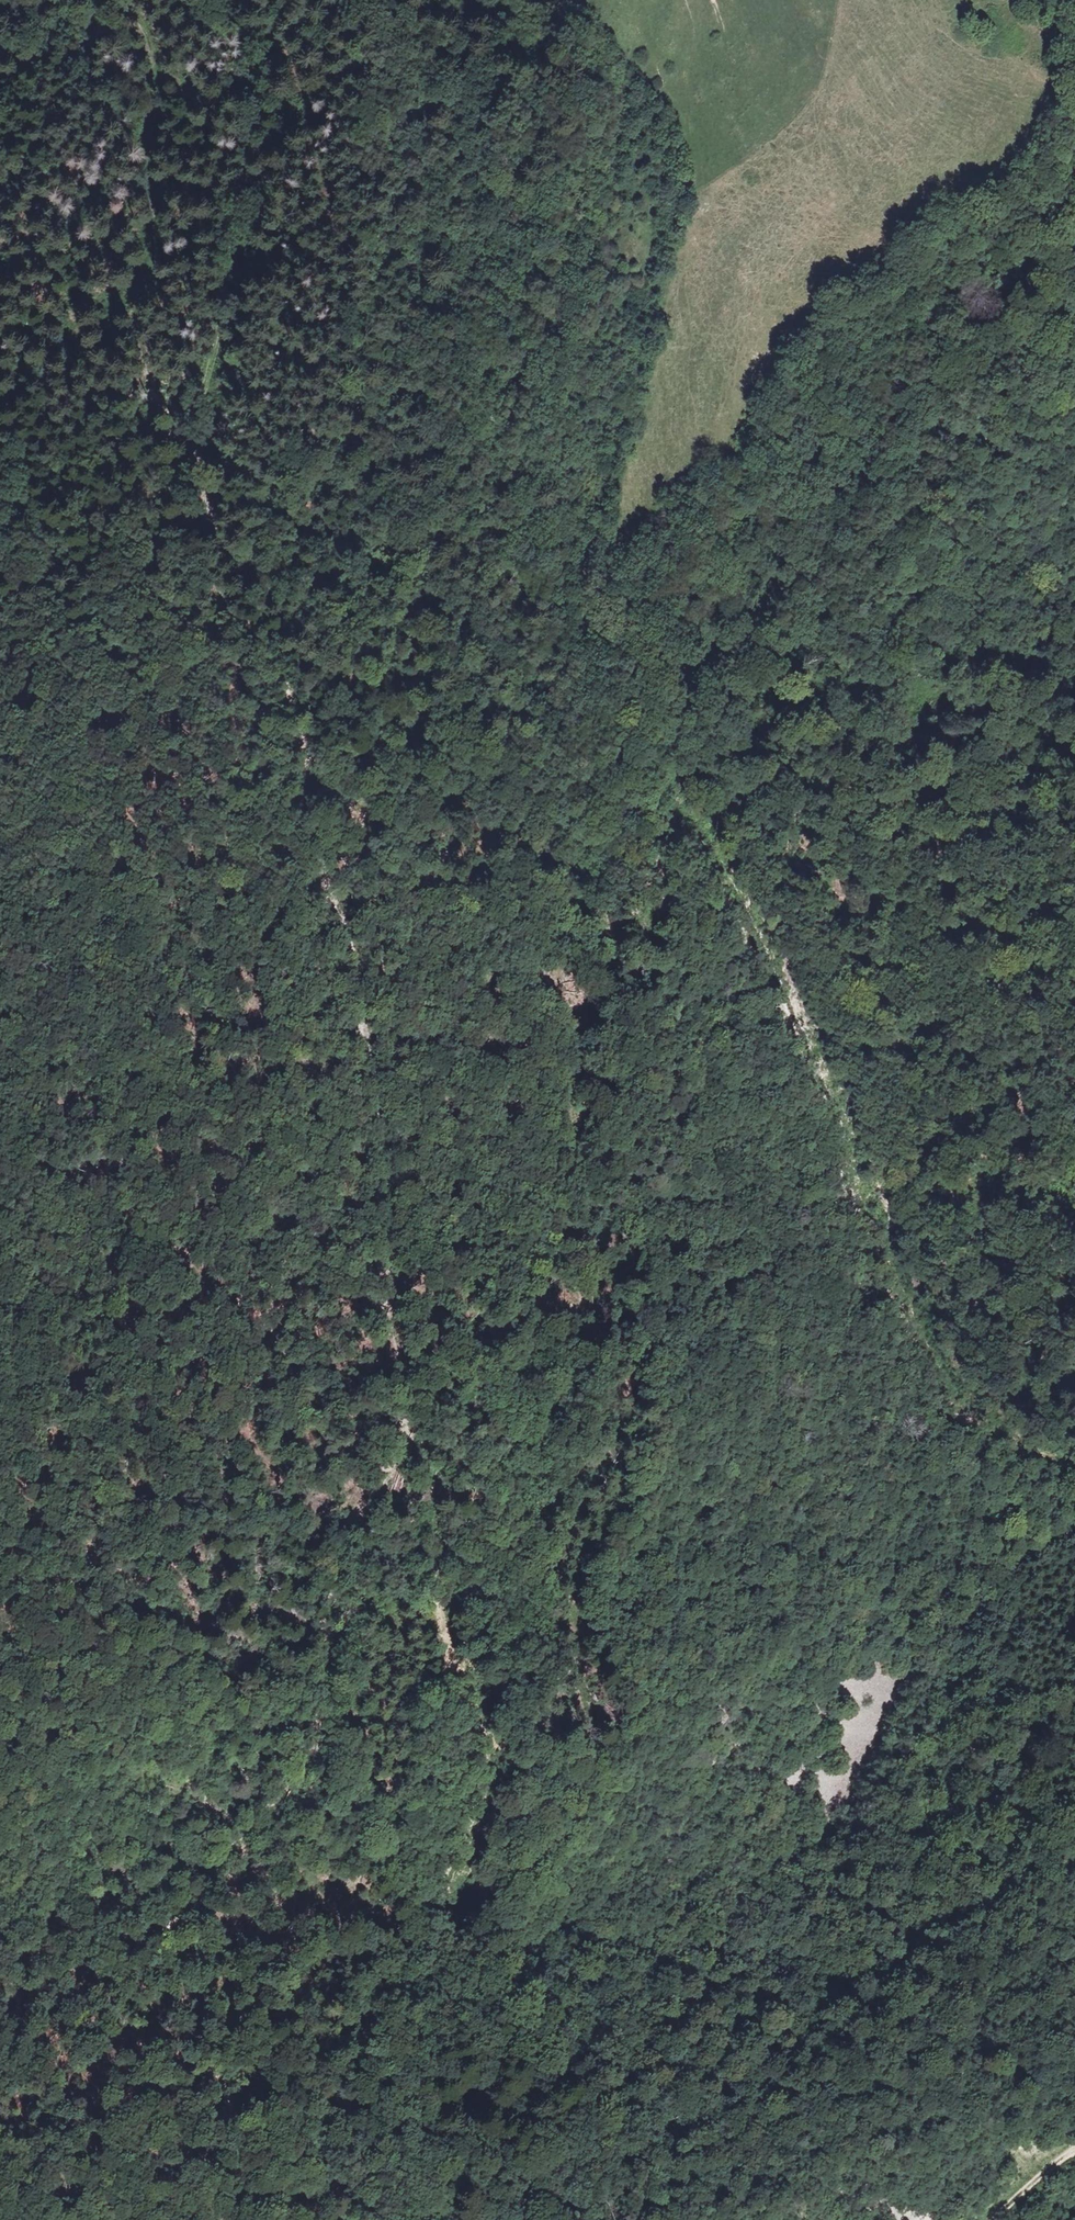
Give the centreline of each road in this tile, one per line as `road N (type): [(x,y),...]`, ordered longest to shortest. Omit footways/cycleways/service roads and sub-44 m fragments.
road 1 (track): [(407,1437),(434,1478),(461,1673),(498,1748),(491,1803),(461,1884),(524,1869),(575,1820),(609,1726)]
road 2 (track): [(1074,1524),(1062,1526),(979,1604),(954,1643),(948,1691),(985,1764),(1018,1802),(1074,1827)]

